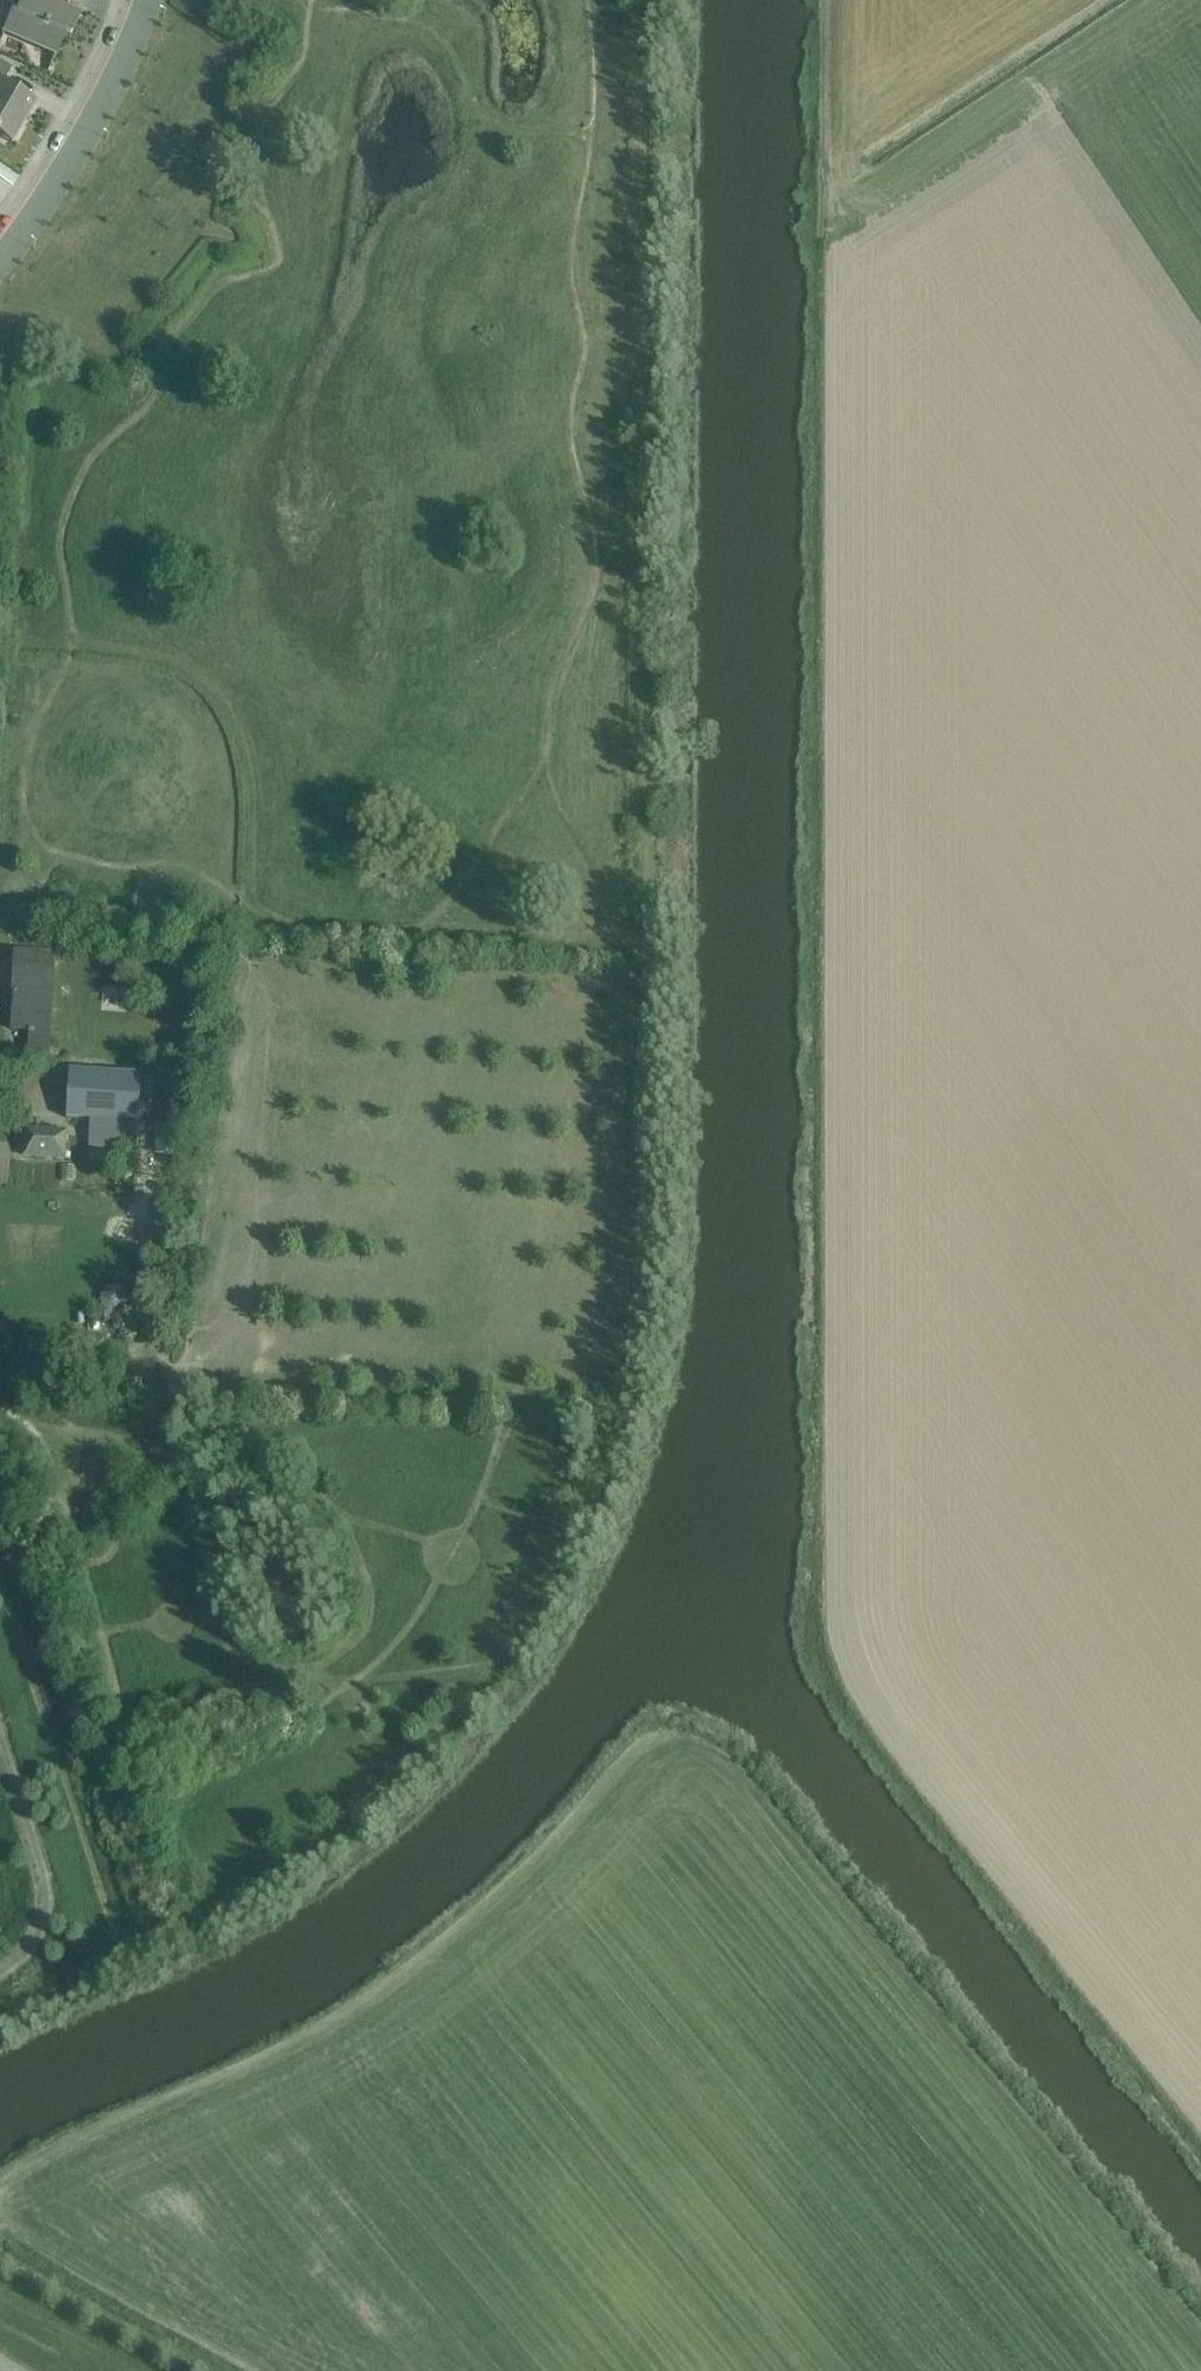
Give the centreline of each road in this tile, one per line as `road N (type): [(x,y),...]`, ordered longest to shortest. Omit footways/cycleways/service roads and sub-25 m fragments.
road 1 (tertiary): [(0,260),(109,104),(153,0)]

